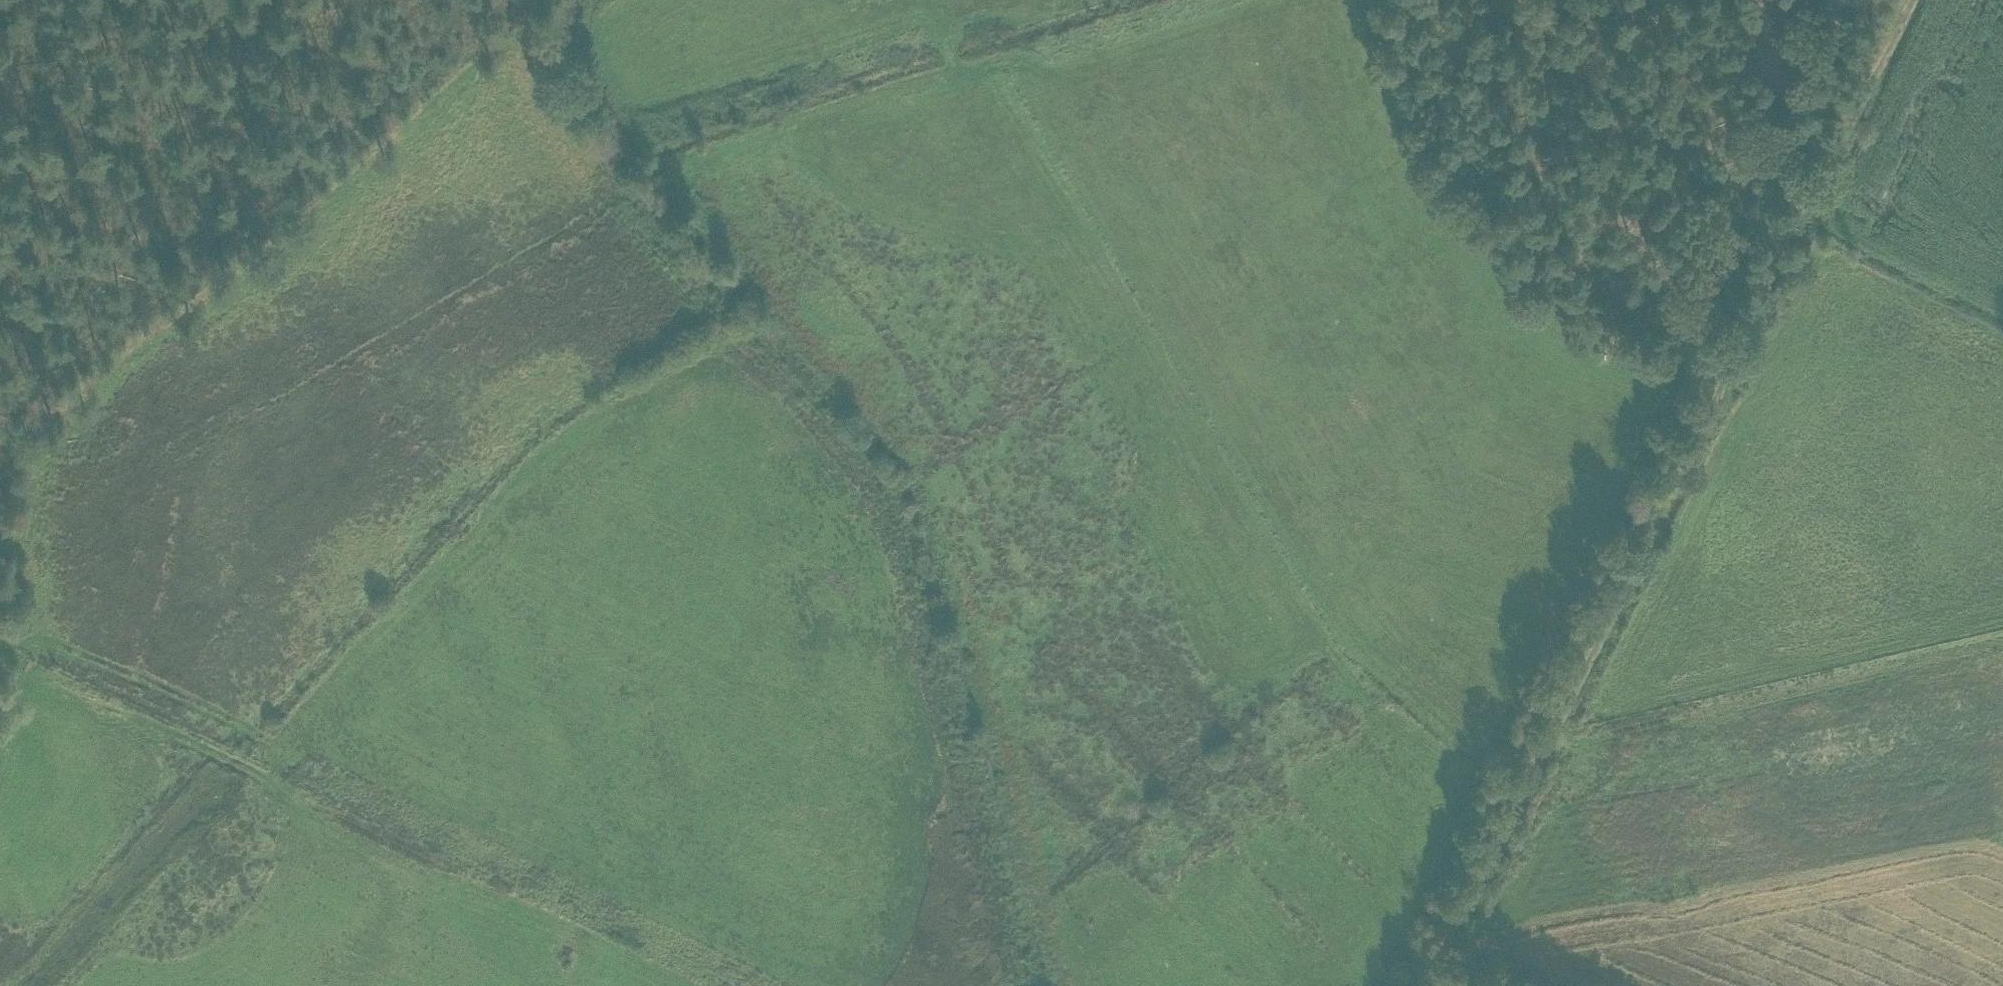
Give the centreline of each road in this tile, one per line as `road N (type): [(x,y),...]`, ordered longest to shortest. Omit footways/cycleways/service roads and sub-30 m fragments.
road 1 (track): [(1909,0),(1428,985)]

